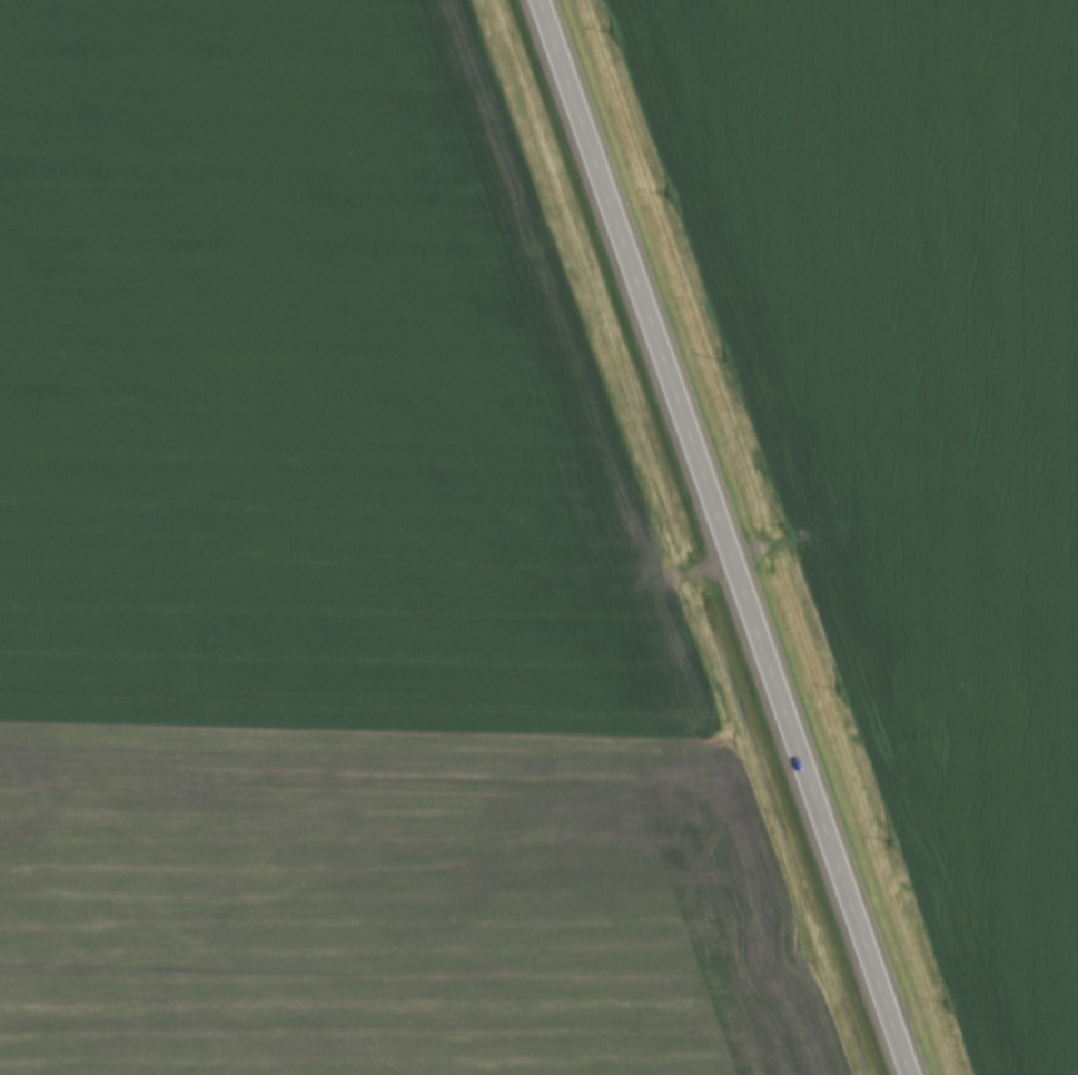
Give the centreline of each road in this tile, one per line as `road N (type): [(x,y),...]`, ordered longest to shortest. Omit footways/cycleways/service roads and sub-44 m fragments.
road 1 (primary): [(909,1074),(538,0)]

